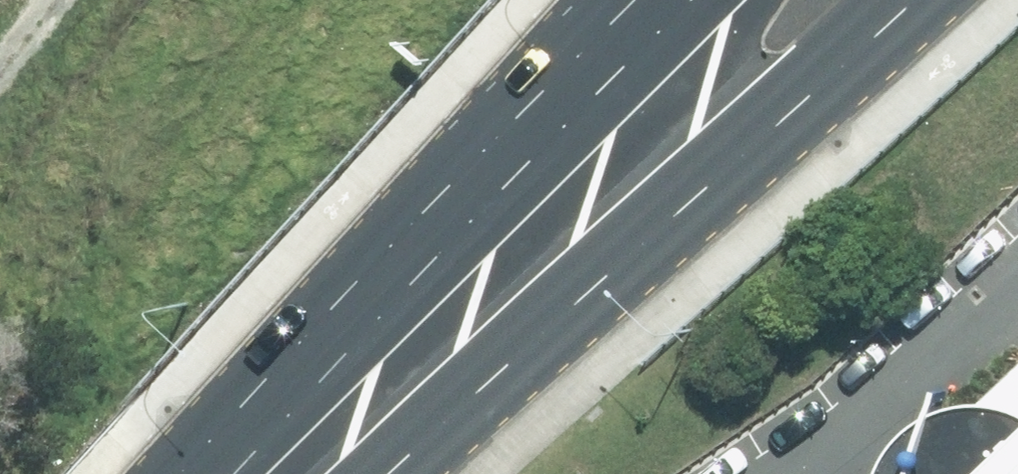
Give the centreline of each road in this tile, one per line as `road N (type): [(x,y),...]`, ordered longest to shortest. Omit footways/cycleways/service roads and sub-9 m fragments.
road 1 (secondary): [(908,0),(829,73),(290,448)]
road 2 (secondary): [(290,448),(644,0)]

